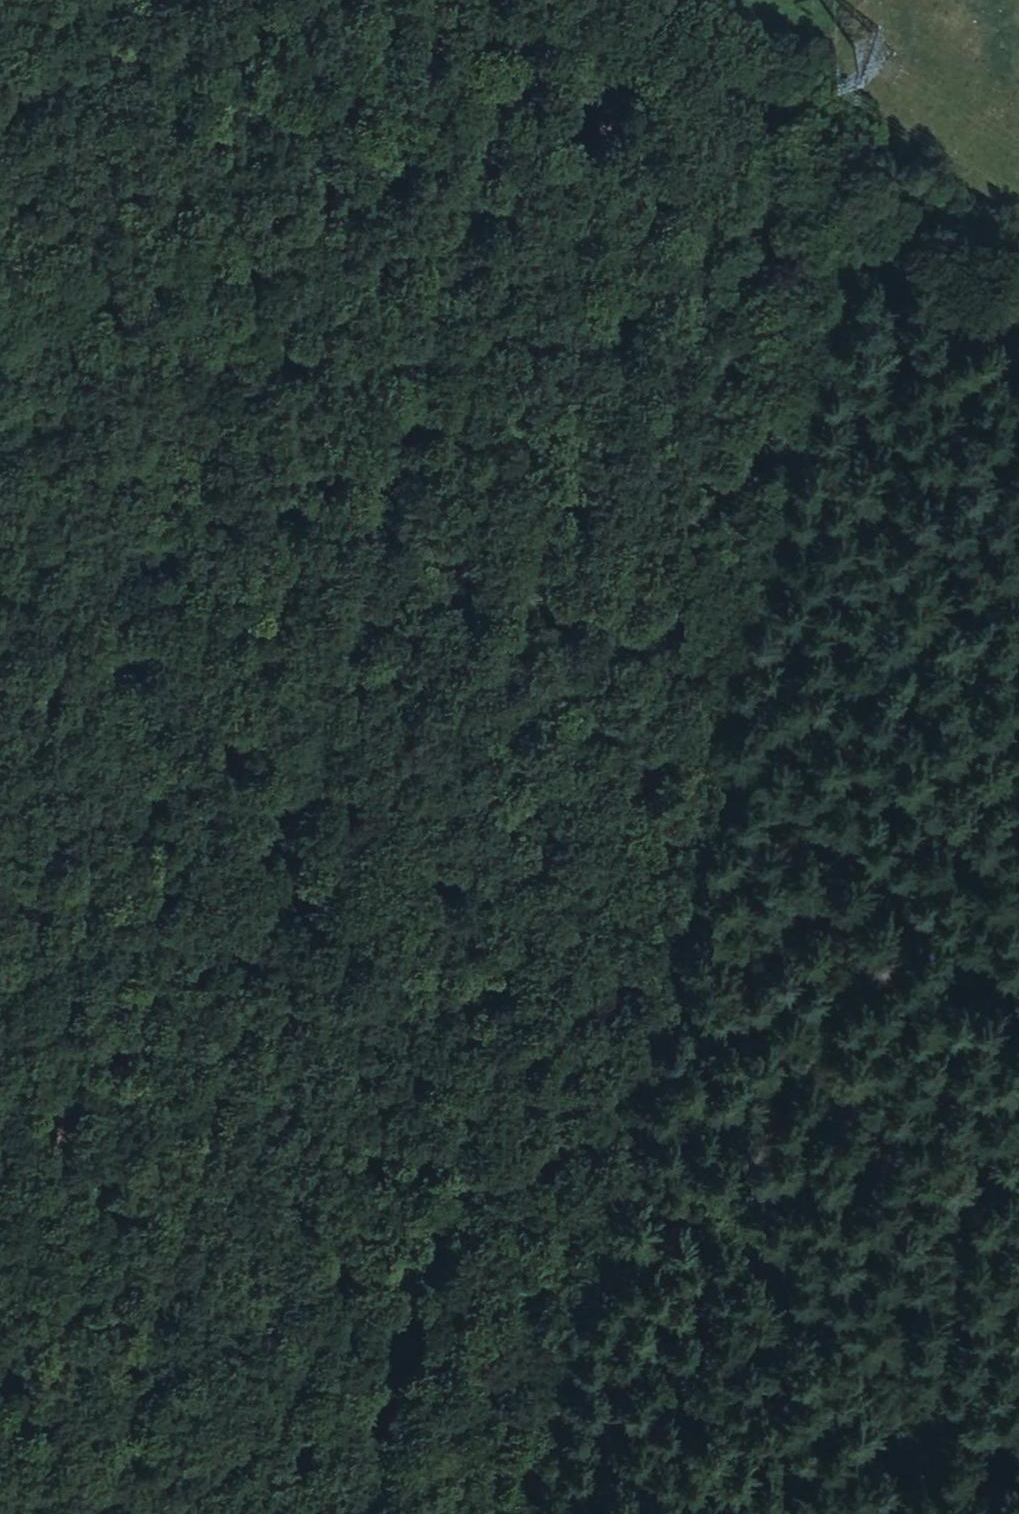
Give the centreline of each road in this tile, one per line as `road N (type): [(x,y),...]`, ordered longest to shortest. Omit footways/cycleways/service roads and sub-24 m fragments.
road 1 (track): [(889,235),(539,1513)]
road 2 (track): [(597,0),(1018,341)]

